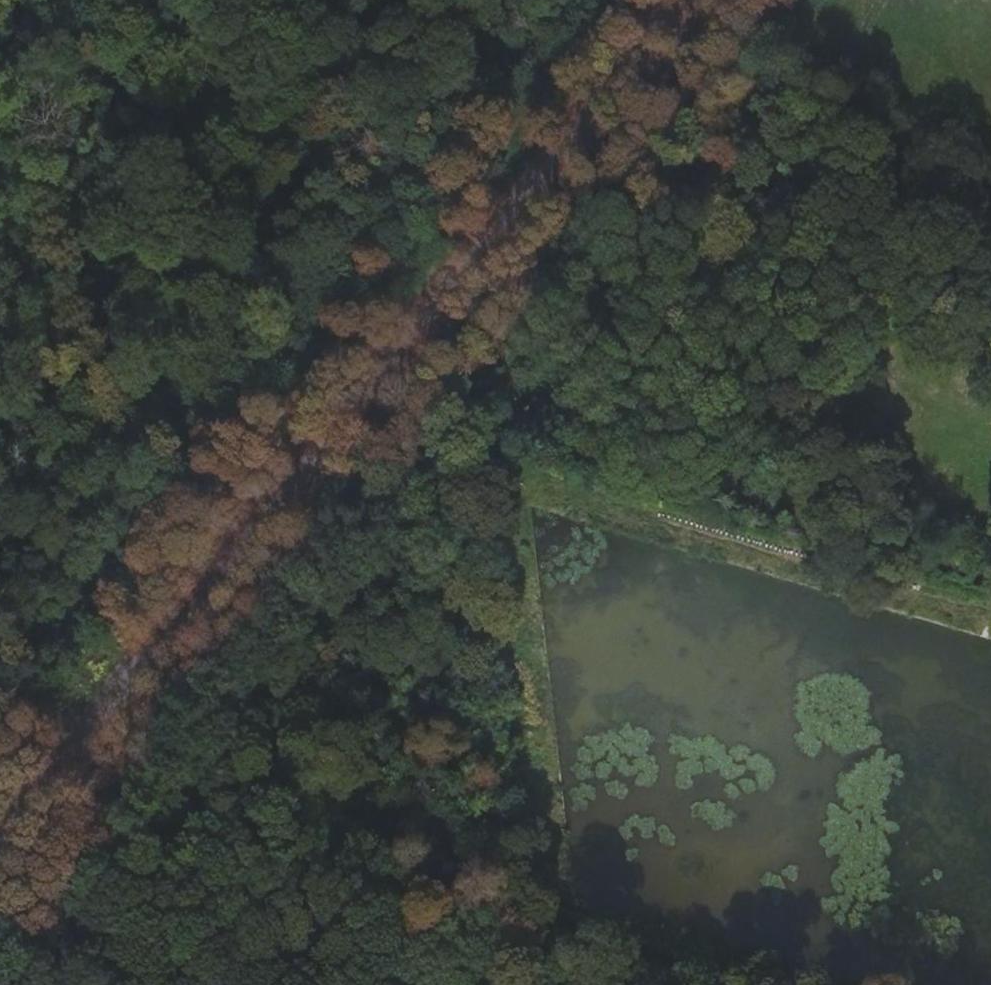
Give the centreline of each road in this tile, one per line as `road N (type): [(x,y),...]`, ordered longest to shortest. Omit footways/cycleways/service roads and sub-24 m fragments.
road 1 (track): [(70,754),(452,875)]
road 2 (track): [(452,875),(778,984)]

